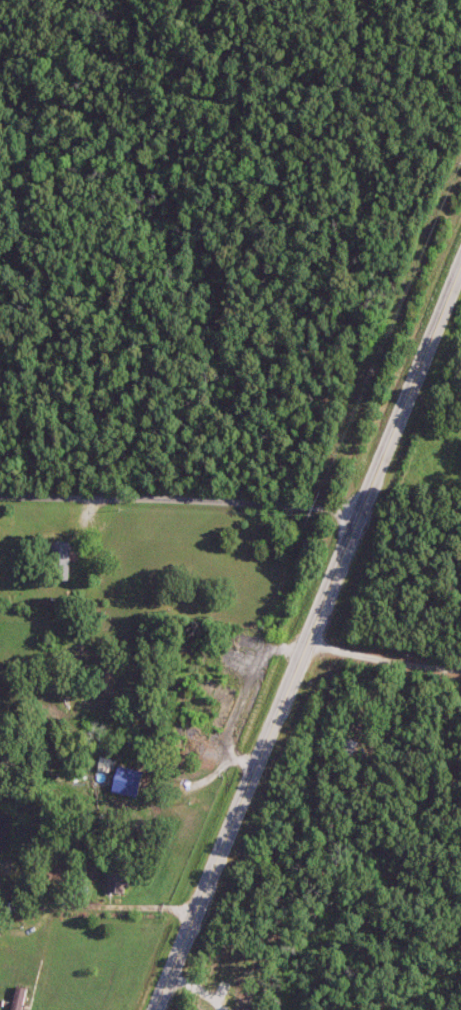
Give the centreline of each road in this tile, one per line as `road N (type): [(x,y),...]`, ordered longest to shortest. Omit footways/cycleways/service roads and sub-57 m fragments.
road 1 (residential): [(146,1009),(460,266)]
road 2 (residential): [(360,510),(0,494)]

